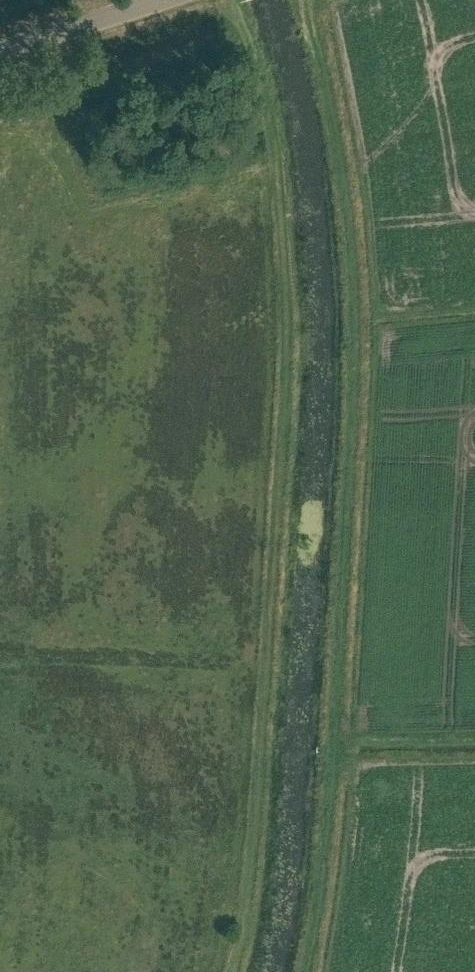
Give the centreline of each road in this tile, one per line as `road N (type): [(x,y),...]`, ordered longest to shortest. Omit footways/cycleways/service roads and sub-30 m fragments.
road 1 (track): [(227,971),(249,894),(282,317),(265,138),(228,0)]
road 2 (track): [(310,971),(326,876),(353,346),(348,225),(310,0)]
road 3 (tertiary): [(0,49),(151,0)]

